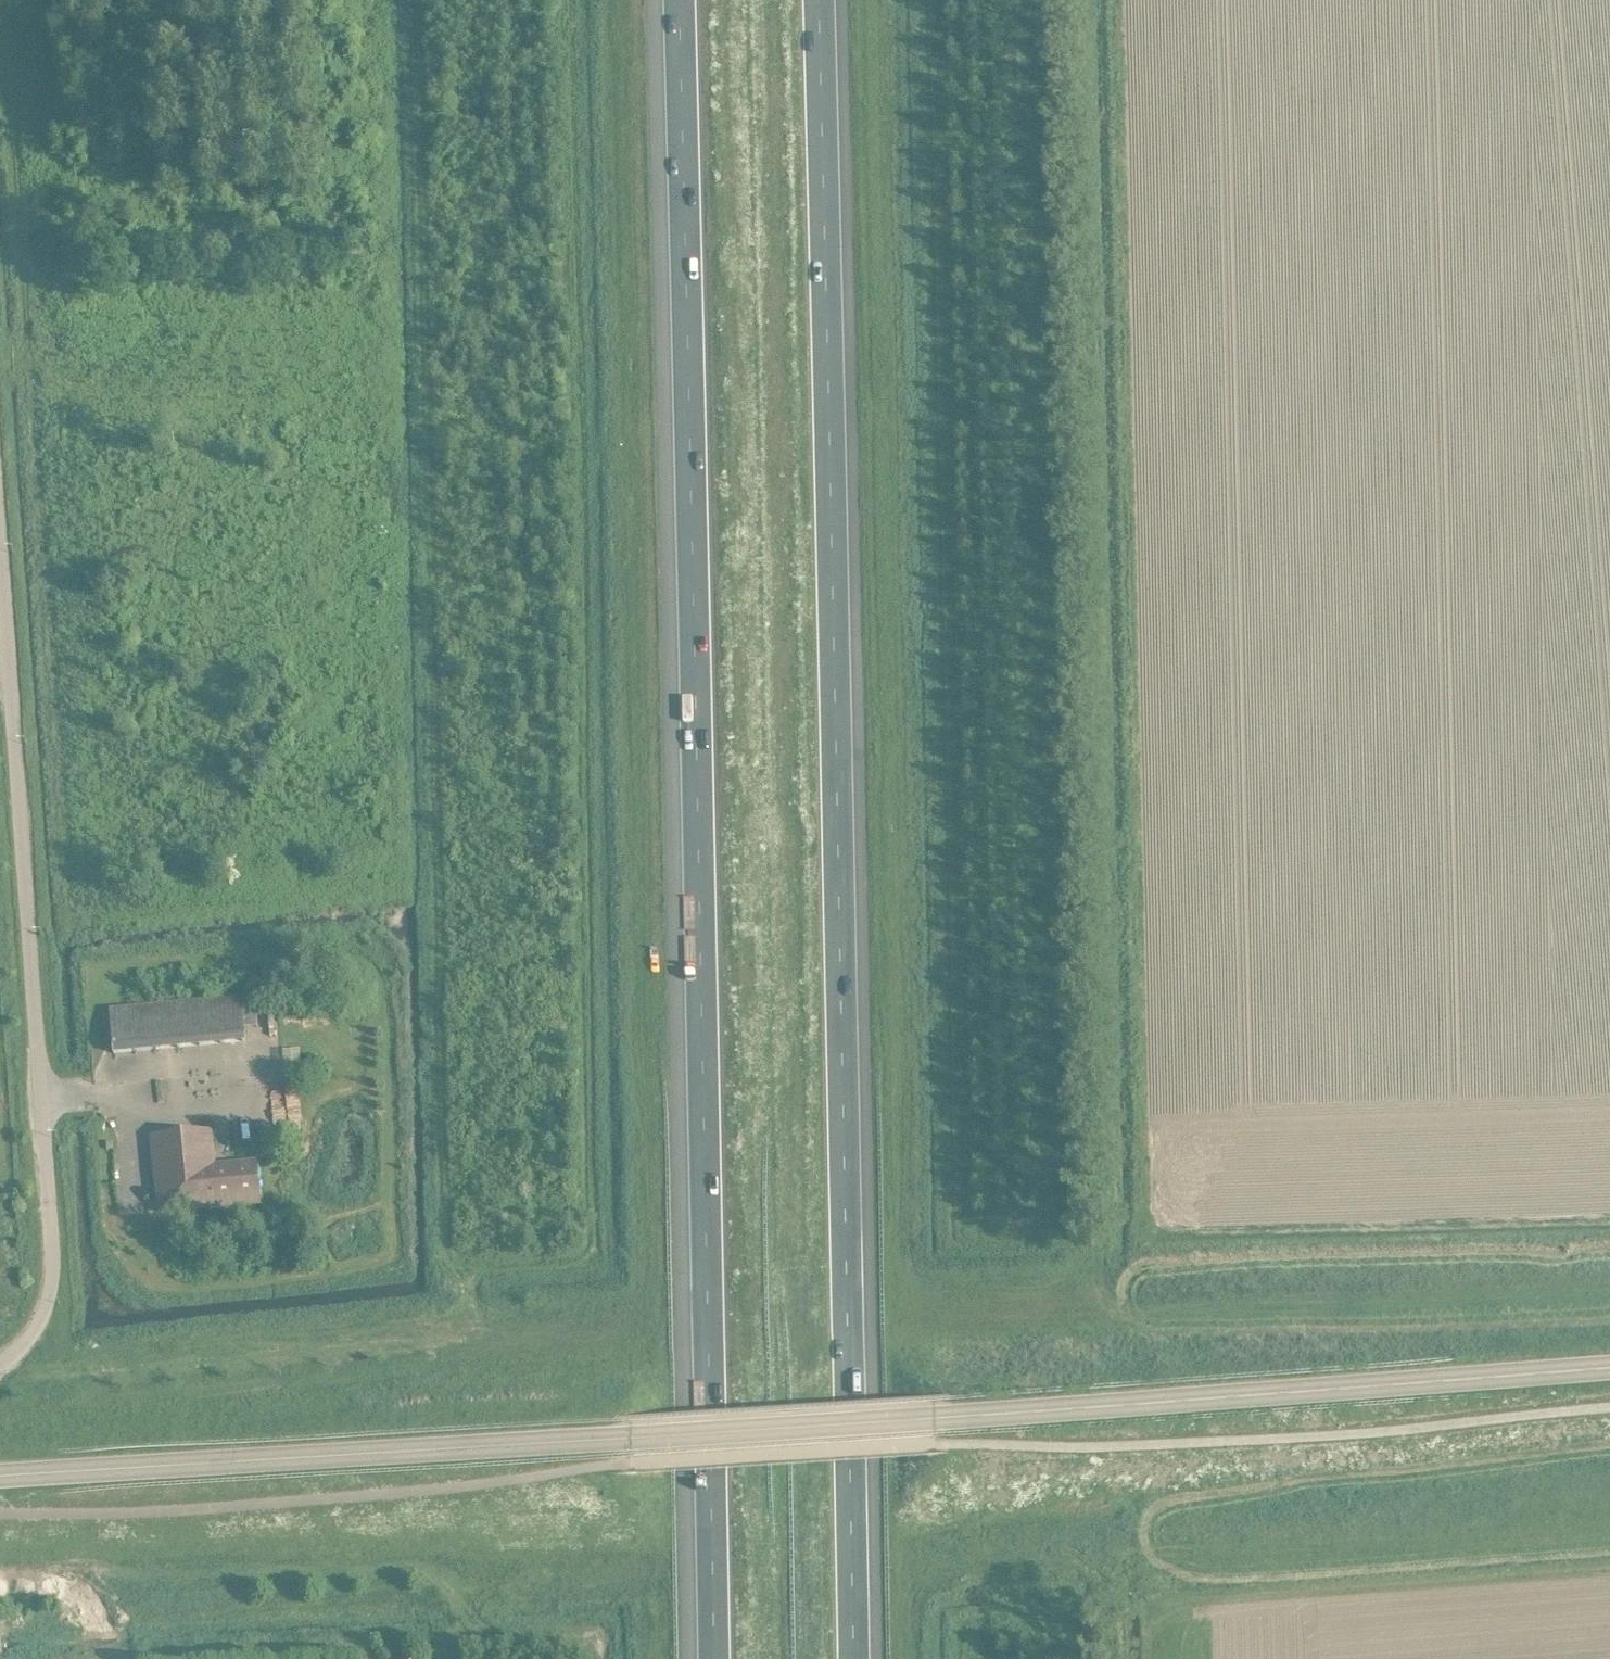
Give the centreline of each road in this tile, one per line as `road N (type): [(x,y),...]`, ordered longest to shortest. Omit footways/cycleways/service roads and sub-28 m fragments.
road 1 (motorway): [(853,1658),(814,0)]
road 2 (motorway): [(678,0),(715,1658)]
road 3 (tertiary): [(0,1474),(925,1417)]
road 4 (unclassified): [(0,1362),(31,1334),(48,1294),(52,1246),(0,532)]
road 5 (tertiary): [(1609,1362),(925,1417)]

